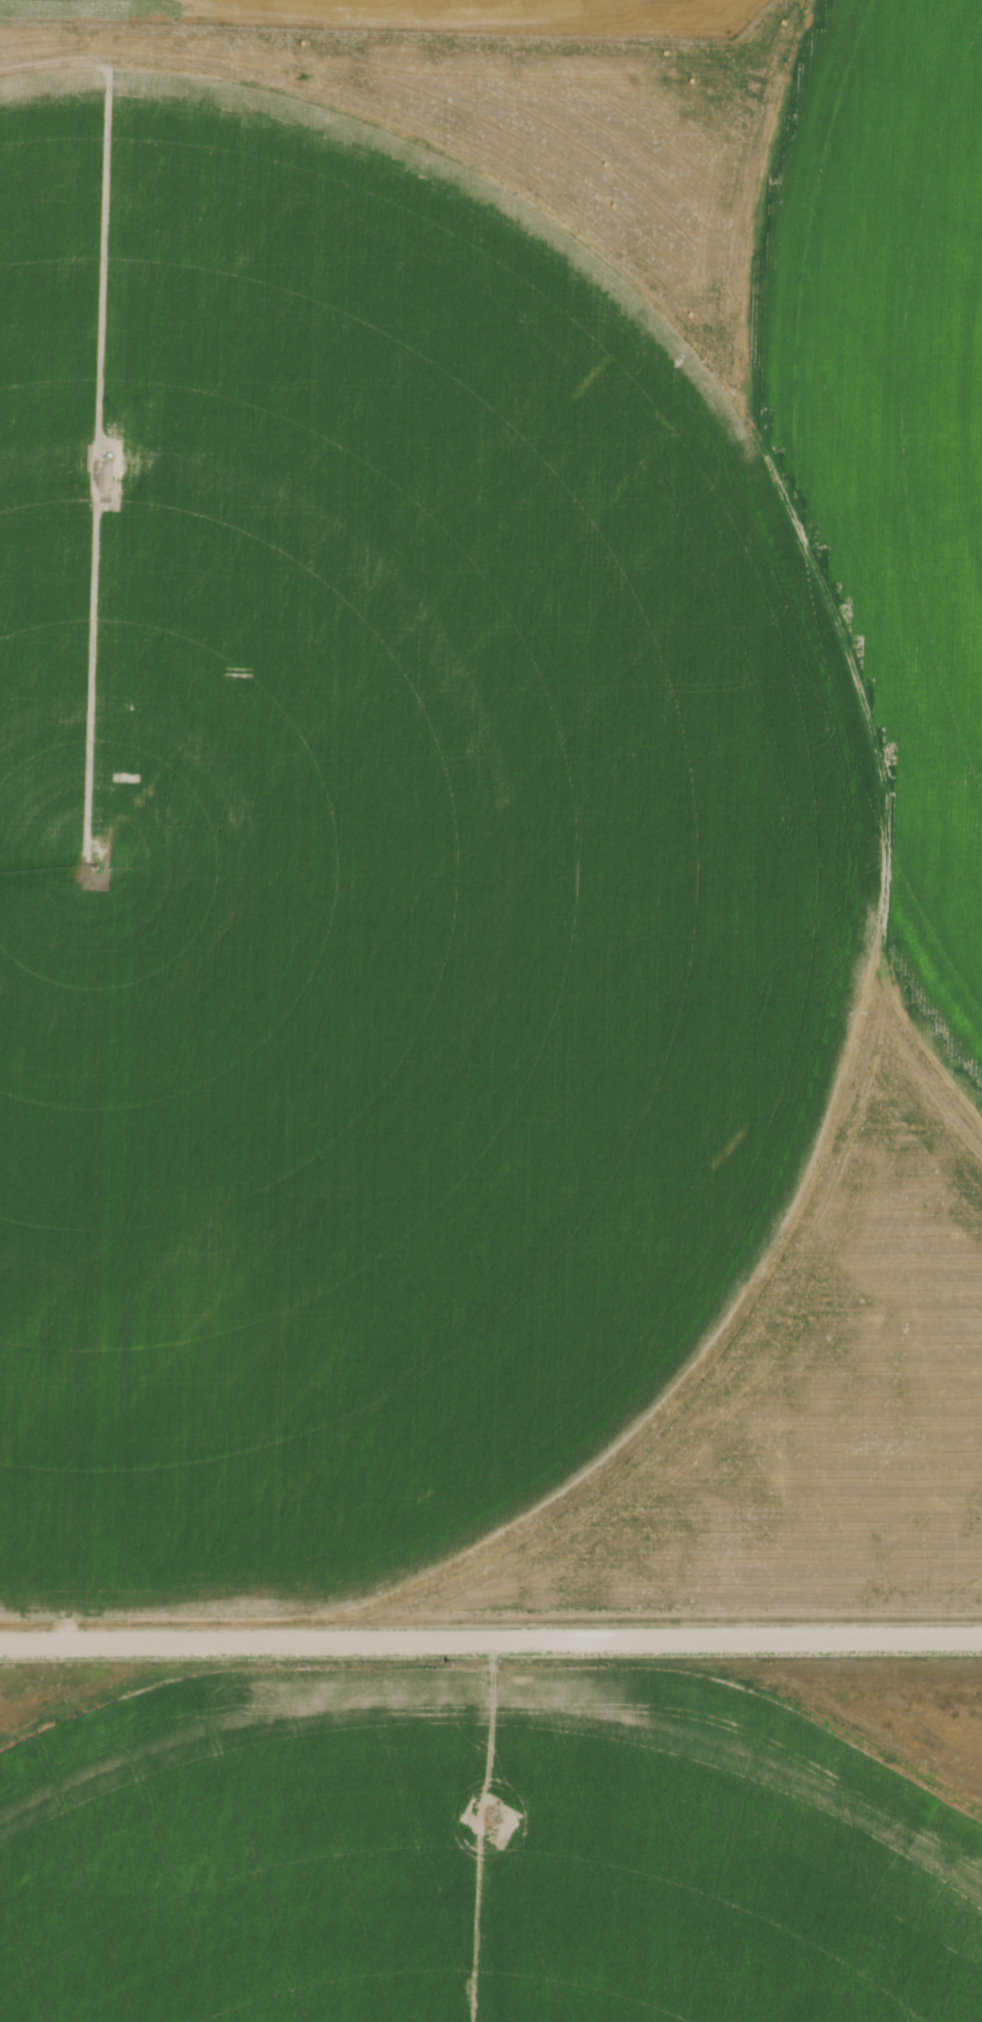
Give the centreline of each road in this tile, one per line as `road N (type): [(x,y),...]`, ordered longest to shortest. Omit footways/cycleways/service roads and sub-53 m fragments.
road 1 (residential): [(981,1637),(0,1641)]

